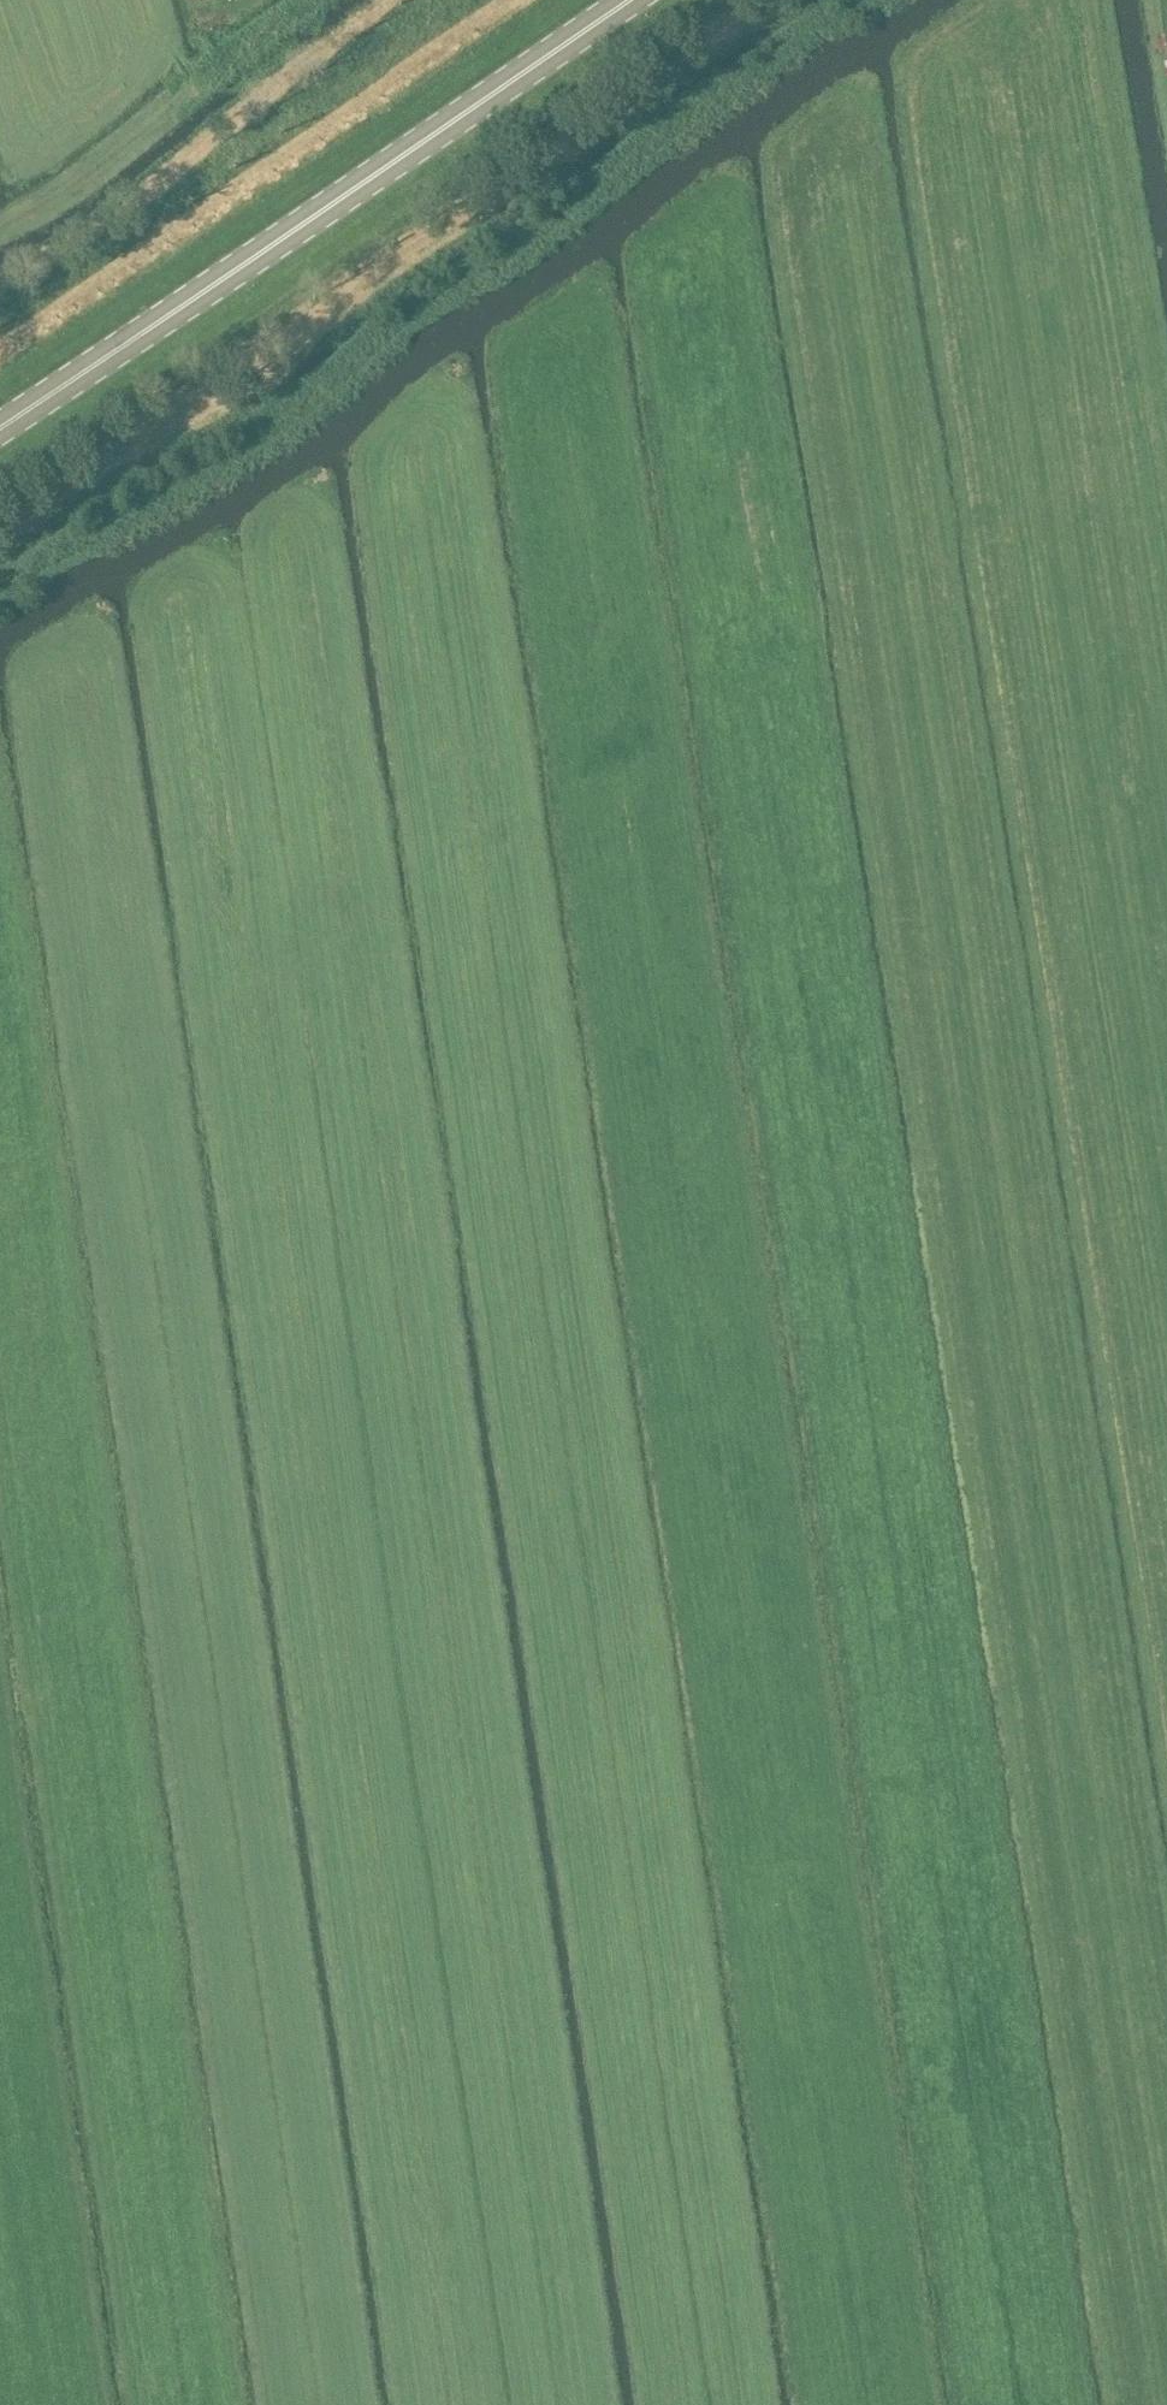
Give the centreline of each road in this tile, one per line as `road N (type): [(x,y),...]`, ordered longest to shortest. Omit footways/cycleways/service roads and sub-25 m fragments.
road 1 (track): [(0,594),(179,490),(347,376),(406,323),(863,0)]
road 2 (primary): [(0,427),(626,0)]

